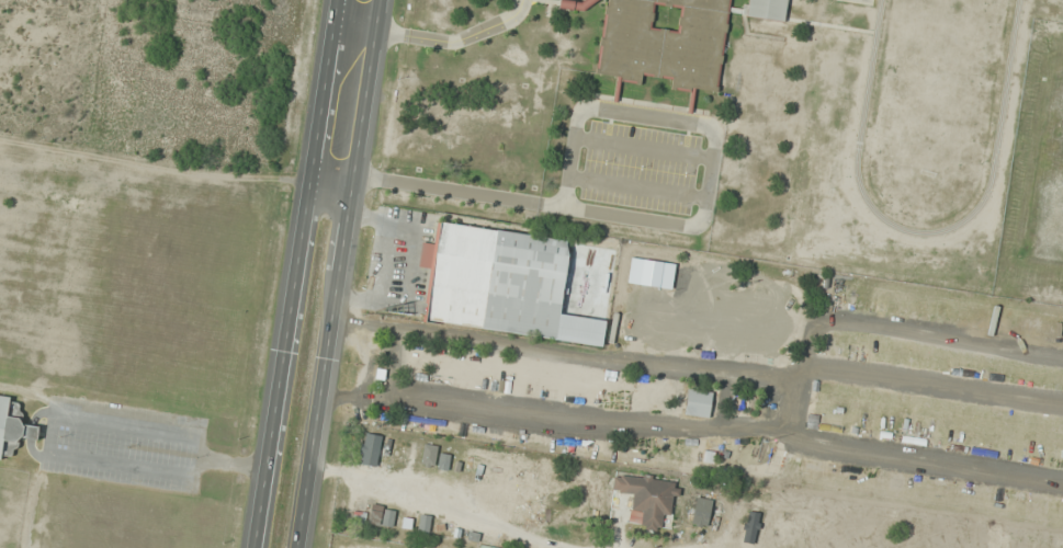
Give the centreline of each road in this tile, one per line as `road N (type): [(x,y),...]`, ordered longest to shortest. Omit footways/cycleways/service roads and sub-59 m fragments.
road 1 (primary): [(337,0),(254,547)]
road 2 (primary): [(298,547),(380,0)]

